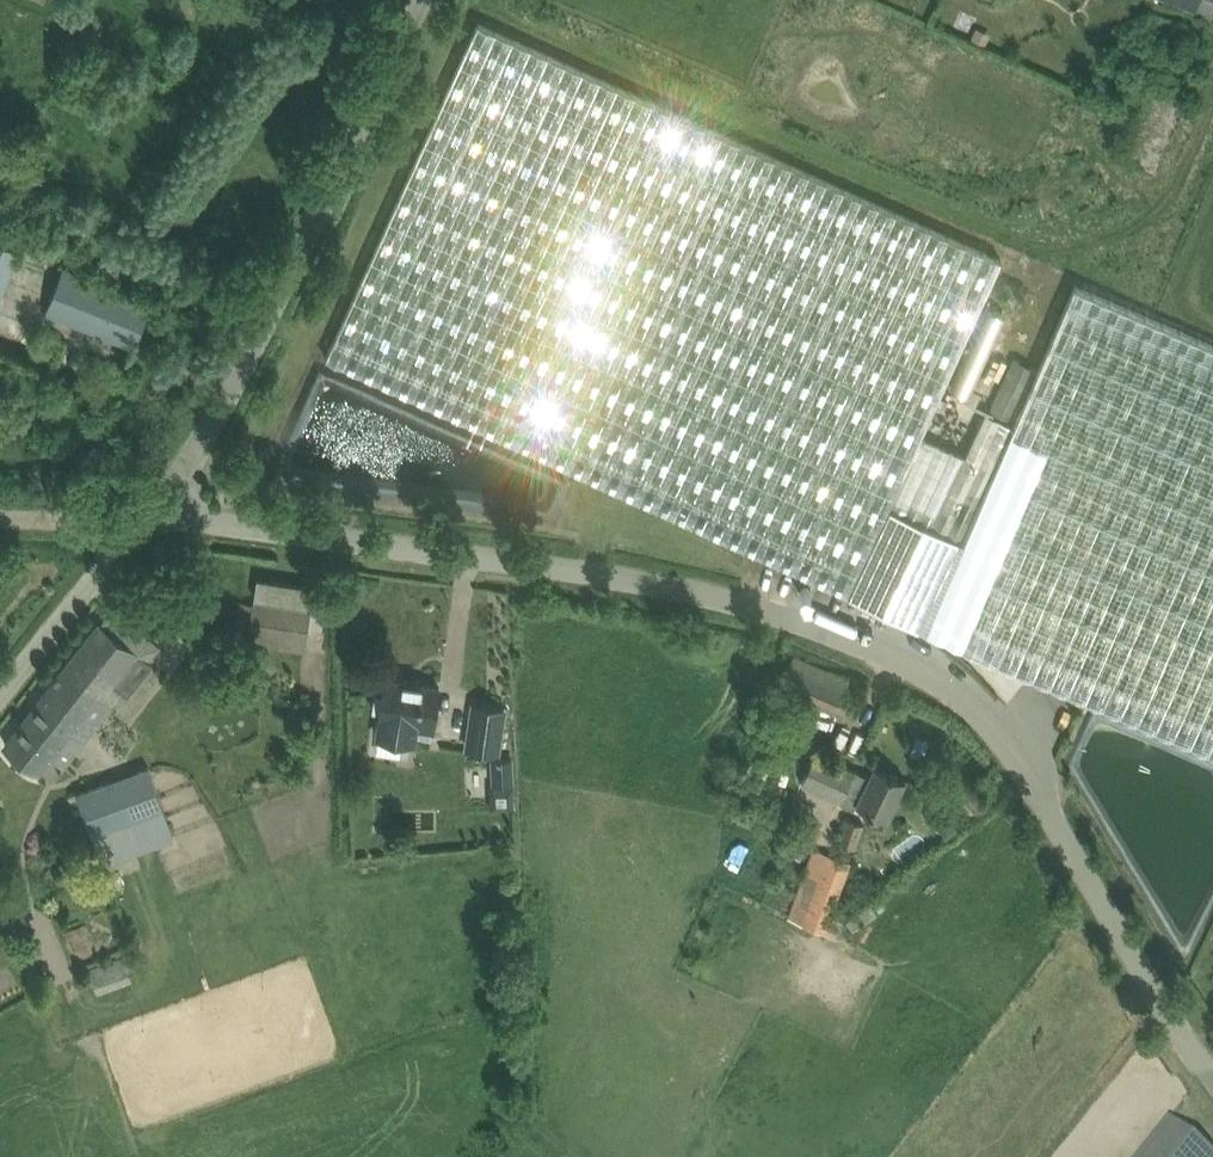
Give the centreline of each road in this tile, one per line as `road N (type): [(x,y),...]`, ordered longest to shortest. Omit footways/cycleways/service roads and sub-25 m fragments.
road 1 (unclassified): [(1212,1082),(1021,763),(968,698),(916,663),(833,630),(712,596),(156,509)]
road 2 (unclassified): [(156,509),(212,431),(424,0)]
road 3 (unclassified): [(0,699),(156,509)]
road 4 (track): [(131,538),(0,519)]

